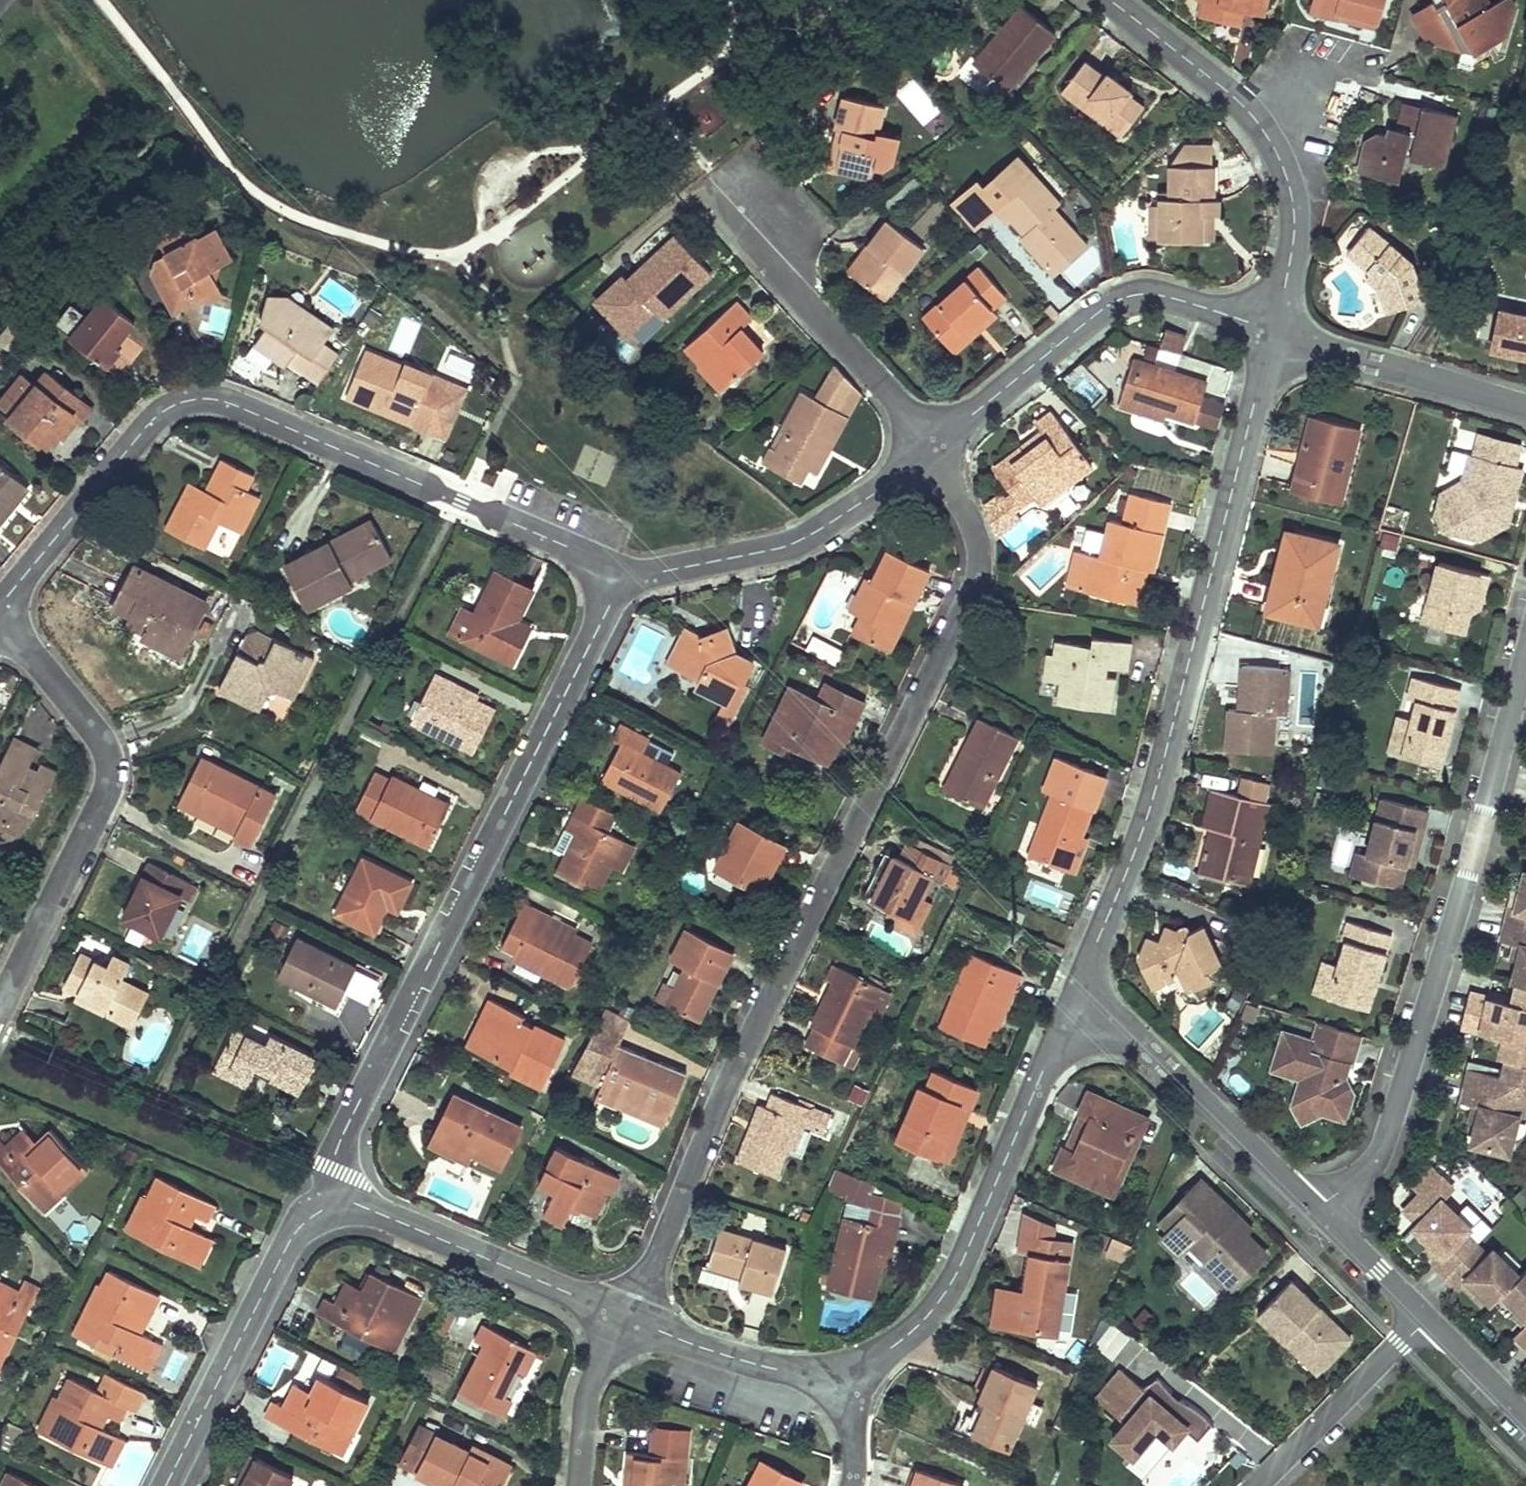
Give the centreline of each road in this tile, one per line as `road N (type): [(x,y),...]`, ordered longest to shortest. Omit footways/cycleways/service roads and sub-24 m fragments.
road 1 (residential): [(627,1318),(758,1022),(979,578),(980,549),(932,452)]
road 2 (residential): [(618,583),(583,553),(210,400),(166,410),(149,424),(0,613)]
road 3 (residential): [(1275,332),(1160,779),(1074,1005)]
road 4 (residential): [(341,1198),(334,1170),(345,1131),(618,583)]
road 5 (residential): [(1315,1211),(1358,1182),(1386,1143),(1525,659)]
road 6 (residential): [(0,1010),(111,775),(99,735),(0,623)]
road 7 (residential): [(1074,1005),(955,1279),(906,1339),(841,1367)]
road 8 (residential): [(1275,332),(1170,298),(1139,296),(1108,306),(932,452)]
road 9 (residential): [(932,452),(778,550),(618,583)]
road 10 (residential): [(167,1485),(290,1242),(341,1198)]
road 11 (residential): [(1315,1211),(1136,1041),(1074,1005)]
road 12 (residential): [(932,452),(794,289),(743,200)]
road 13 (residential): [(627,1318),(341,1198)]
road 14 (residential): [(1525,409),(1275,332)]
road 15 (residential): [(1429,1321),(1259,1485)]
road 16 (residential): [(841,1367),(761,1367),(627,1318)]
road 17 (residential): [(1109,0),(1218,84),(1266,133)]
road 18 (residential): [(1266,133),(1294,205),(1275,332)]
road 19 (residential): [(577,1485),(585,1397),(627,1318)]
road 20 (residential): [(1429,1321),(1315,1211)]
road 21 (residential): [(1525,1419),(1429,1321)]
road 22 (residential): [(1364,55),(1266,133)]

